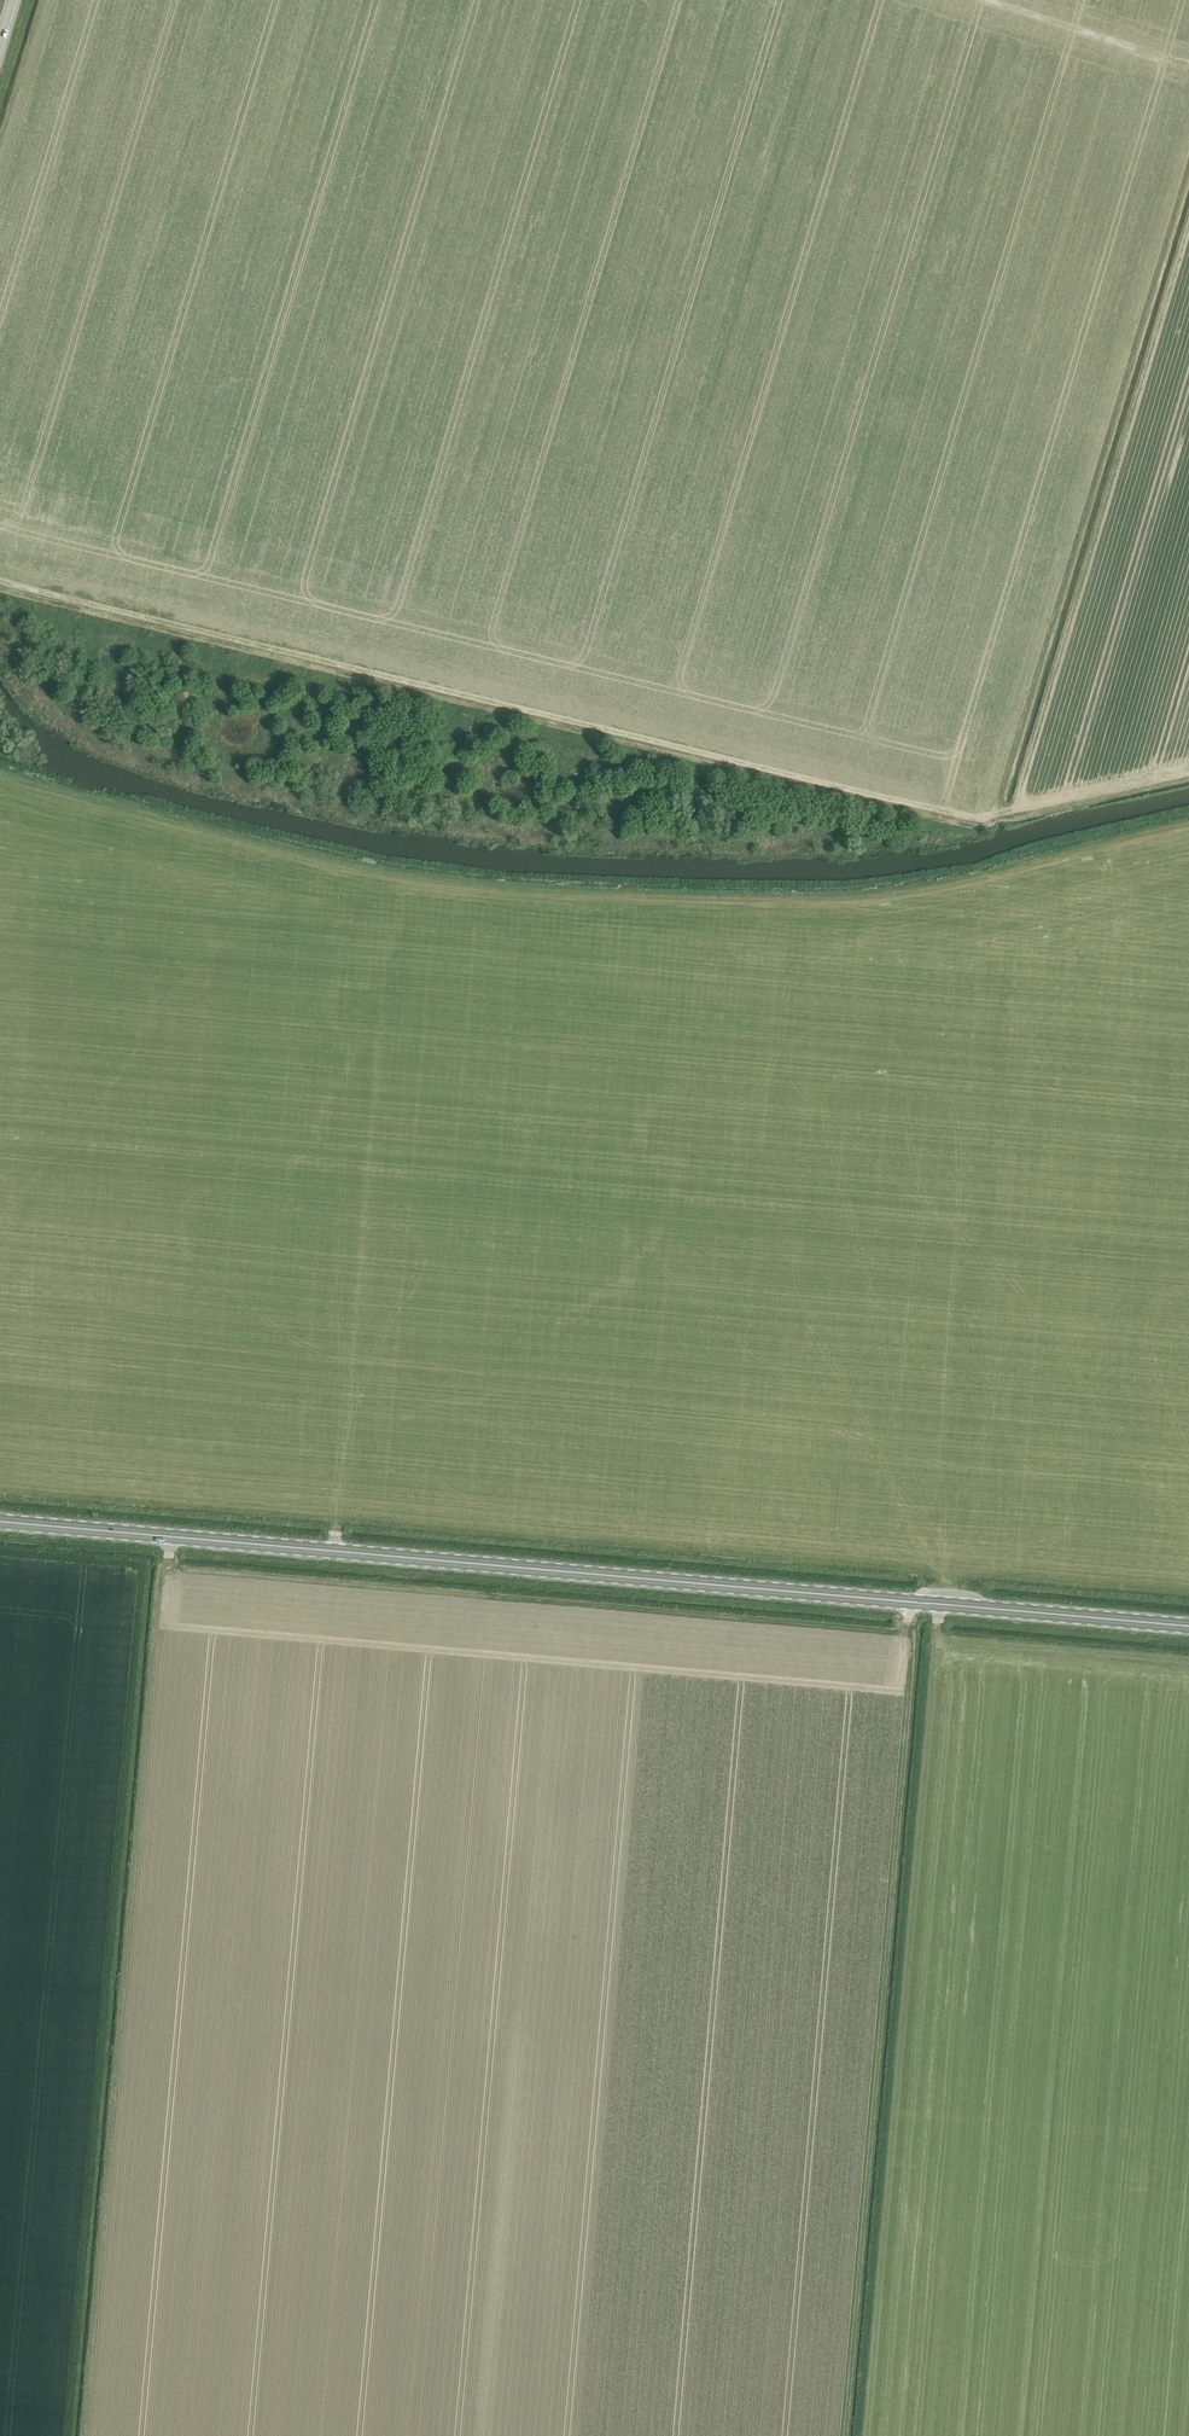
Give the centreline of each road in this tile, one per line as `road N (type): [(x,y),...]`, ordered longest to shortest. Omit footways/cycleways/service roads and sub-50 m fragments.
road 1 (secondary): [(1188,1626),(0,1521)]
road 2 (track): [(982,0),(1188,67)]

